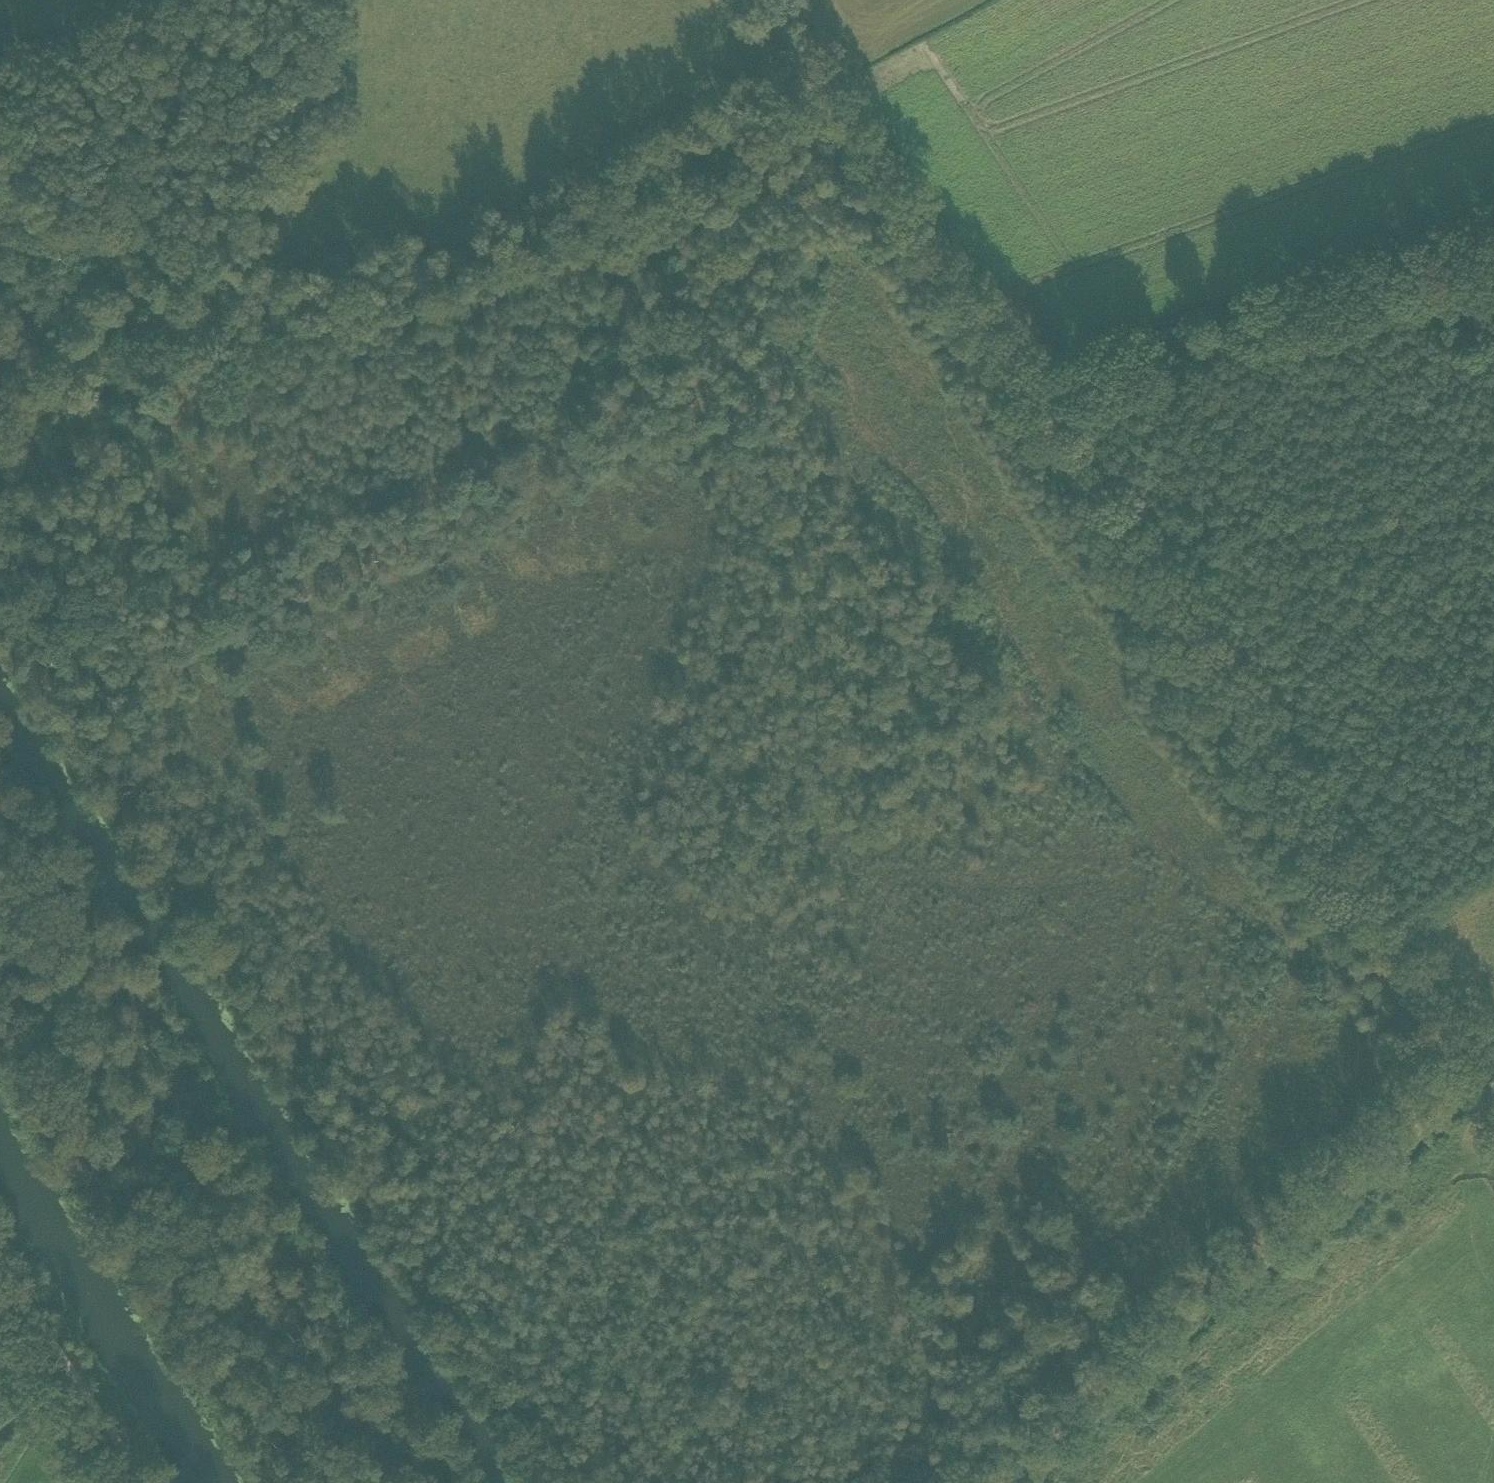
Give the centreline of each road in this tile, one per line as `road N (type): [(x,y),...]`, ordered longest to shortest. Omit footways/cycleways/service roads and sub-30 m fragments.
road 1 (unclassified): [(1493,1080),(1025,387),(943,245),(779,0)]
road 2 (track): [(1025,387),(1493,223)]
road 3 (track): [(143,1482),(0,1260)]

